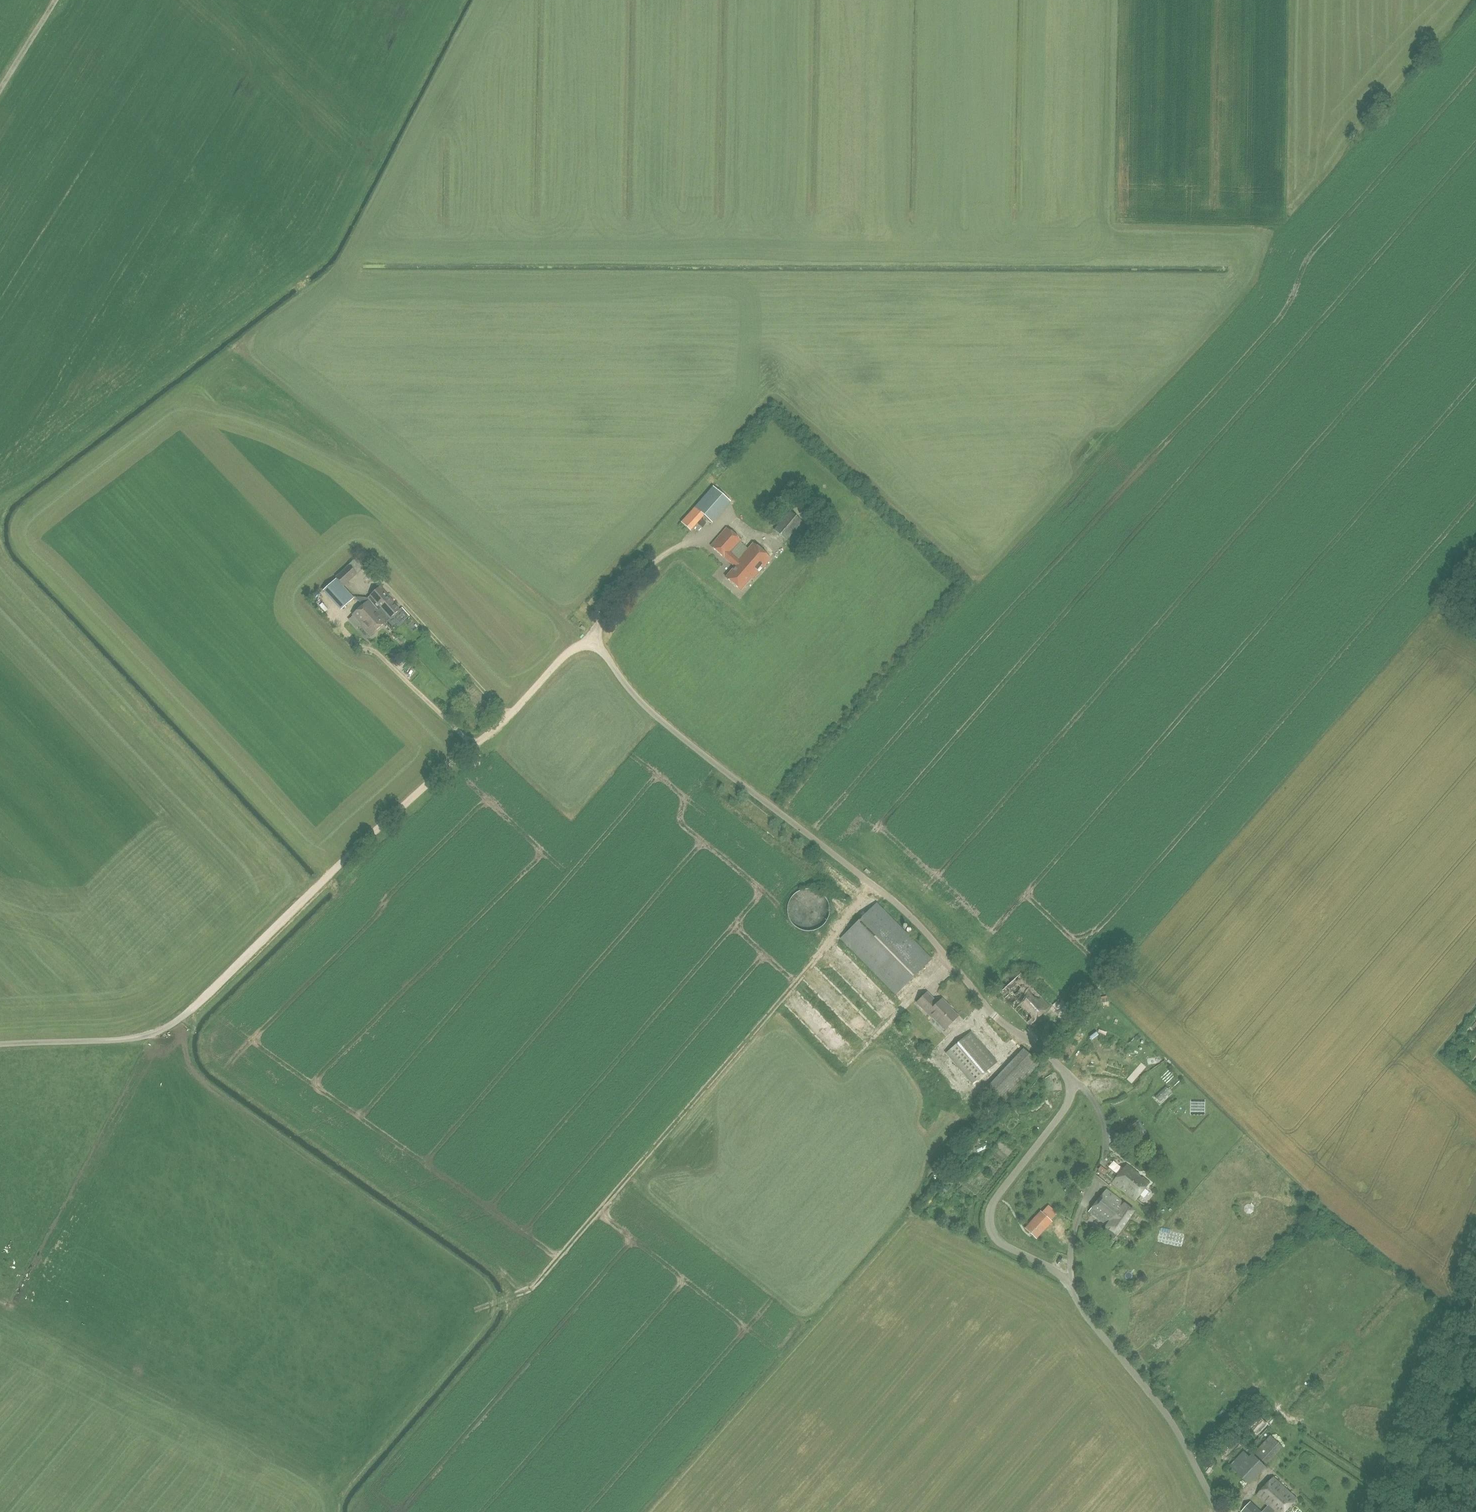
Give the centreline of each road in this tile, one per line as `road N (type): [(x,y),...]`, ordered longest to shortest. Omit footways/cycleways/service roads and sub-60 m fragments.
road 1 (unclassified): [(1074,1083),(924,929),(690,743),(591,644),(578,641),(164,1026),(0,1045)]
road 2 (unclassified): [(1079,1291),(998,1229),(990,1202),(1065,1107),(1074,1083)]
road 3 (unclassified): [(1221,1511),(1186,1434),(1079,1291)]
road 4 (unclassified): [(1386,1511),(1475,1300)]
road 5 (unclassified): [(1079,1291),(1074,1237),(1107,1136),(1104,1114),(1074,1083)]

